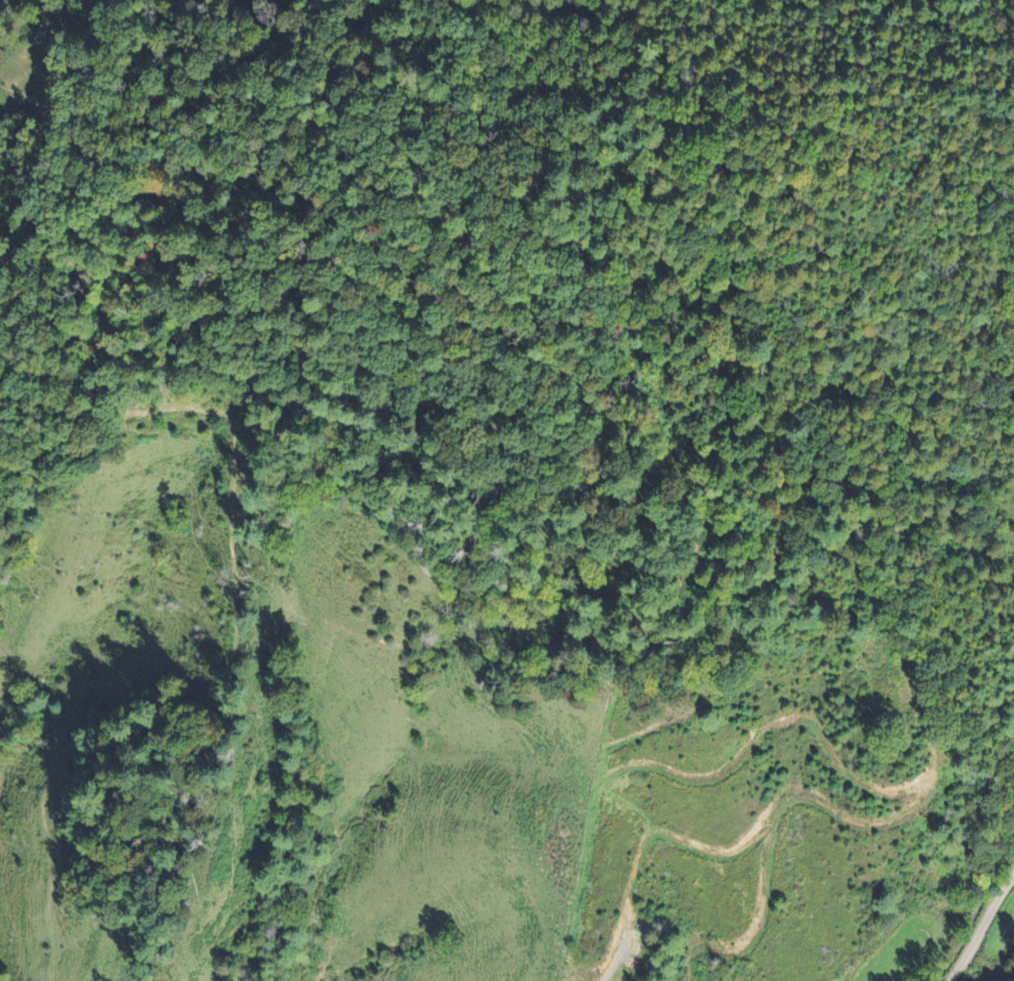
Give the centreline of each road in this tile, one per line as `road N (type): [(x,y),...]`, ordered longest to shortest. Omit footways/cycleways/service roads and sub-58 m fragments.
road 1 (residential): [(946,980),(1013,878)]

